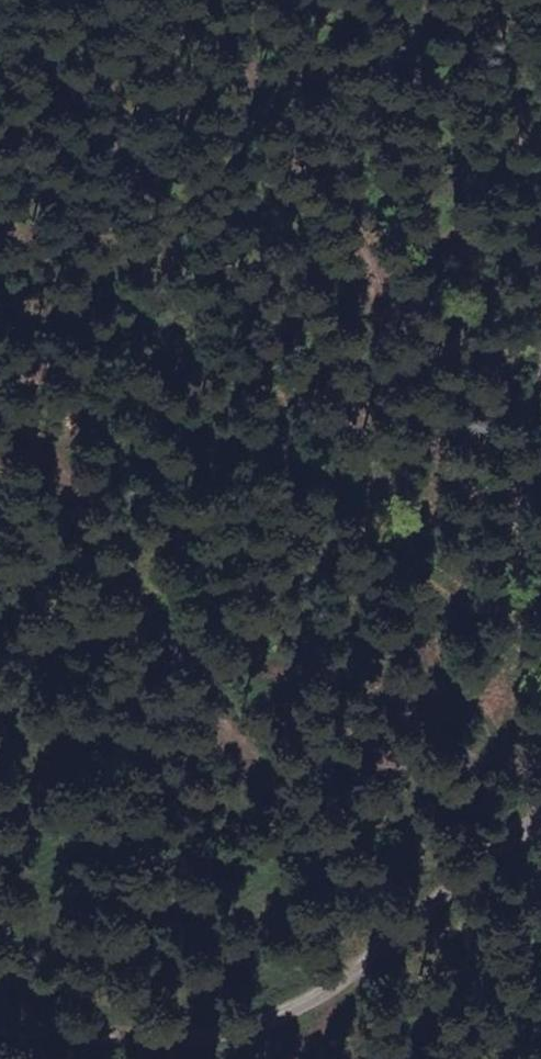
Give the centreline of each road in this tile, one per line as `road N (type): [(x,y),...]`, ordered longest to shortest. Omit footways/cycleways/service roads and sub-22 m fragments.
road 1 (unclassified): [(540,820),(314,999),(210,1045),(0,1035)]
road 2 (track): [(540,386),(521,532),(540,644)]
road 3 (track): [(485,0),(540,233)]

